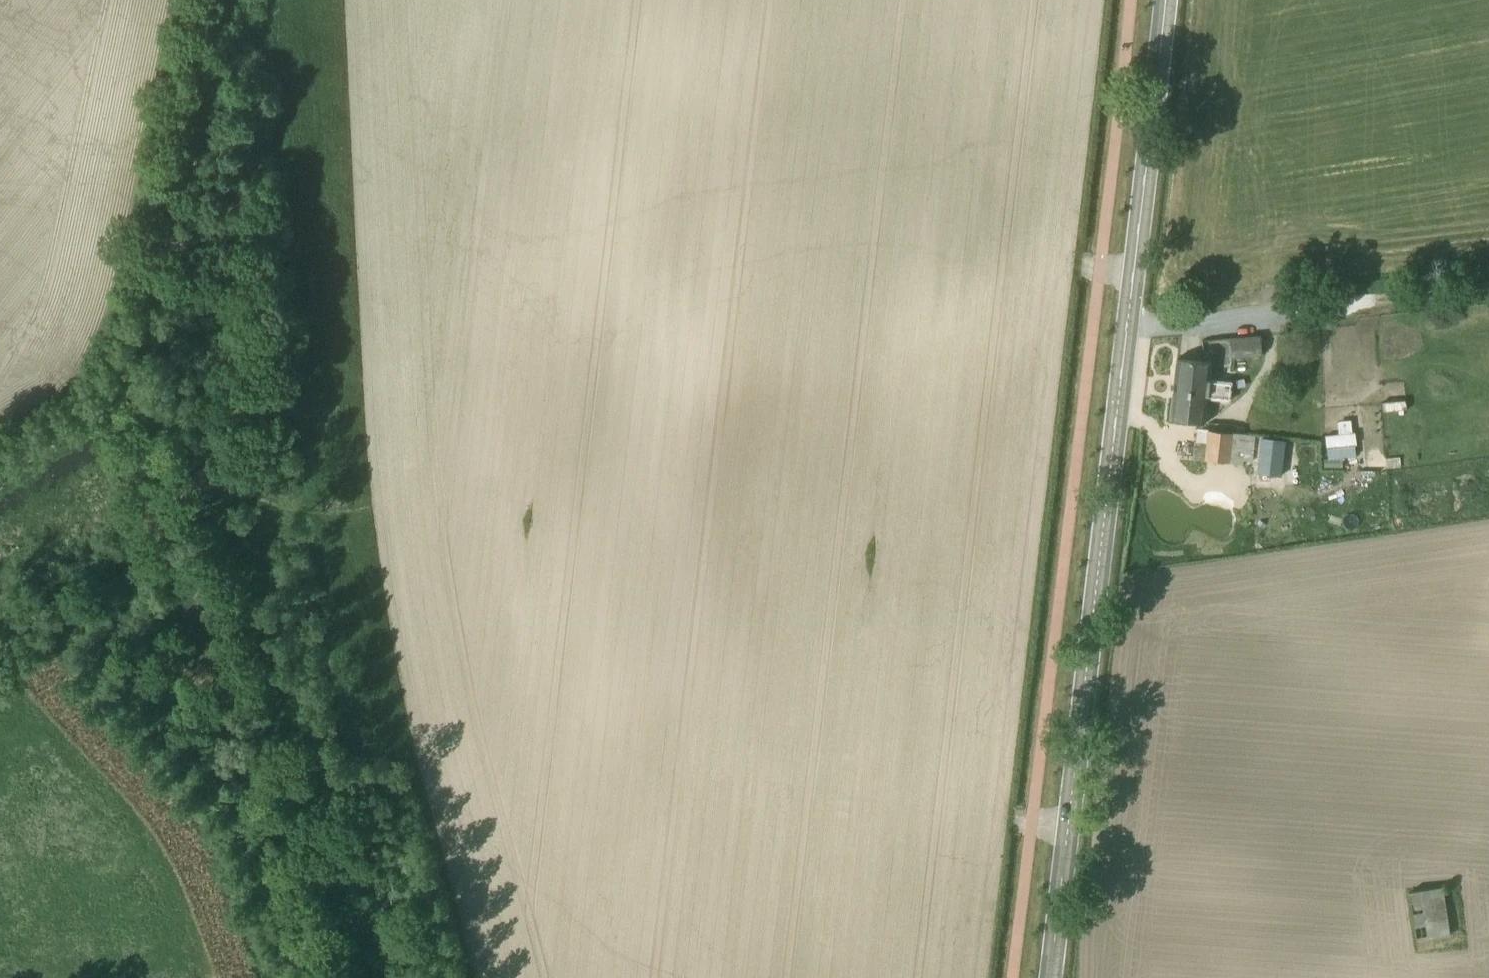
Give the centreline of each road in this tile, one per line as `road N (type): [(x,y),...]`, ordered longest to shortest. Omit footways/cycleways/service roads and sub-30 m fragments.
road 1 (primary): [(1049,977),(1165,0)]
road 2 (track): [(1488,291),(1126,329)]

